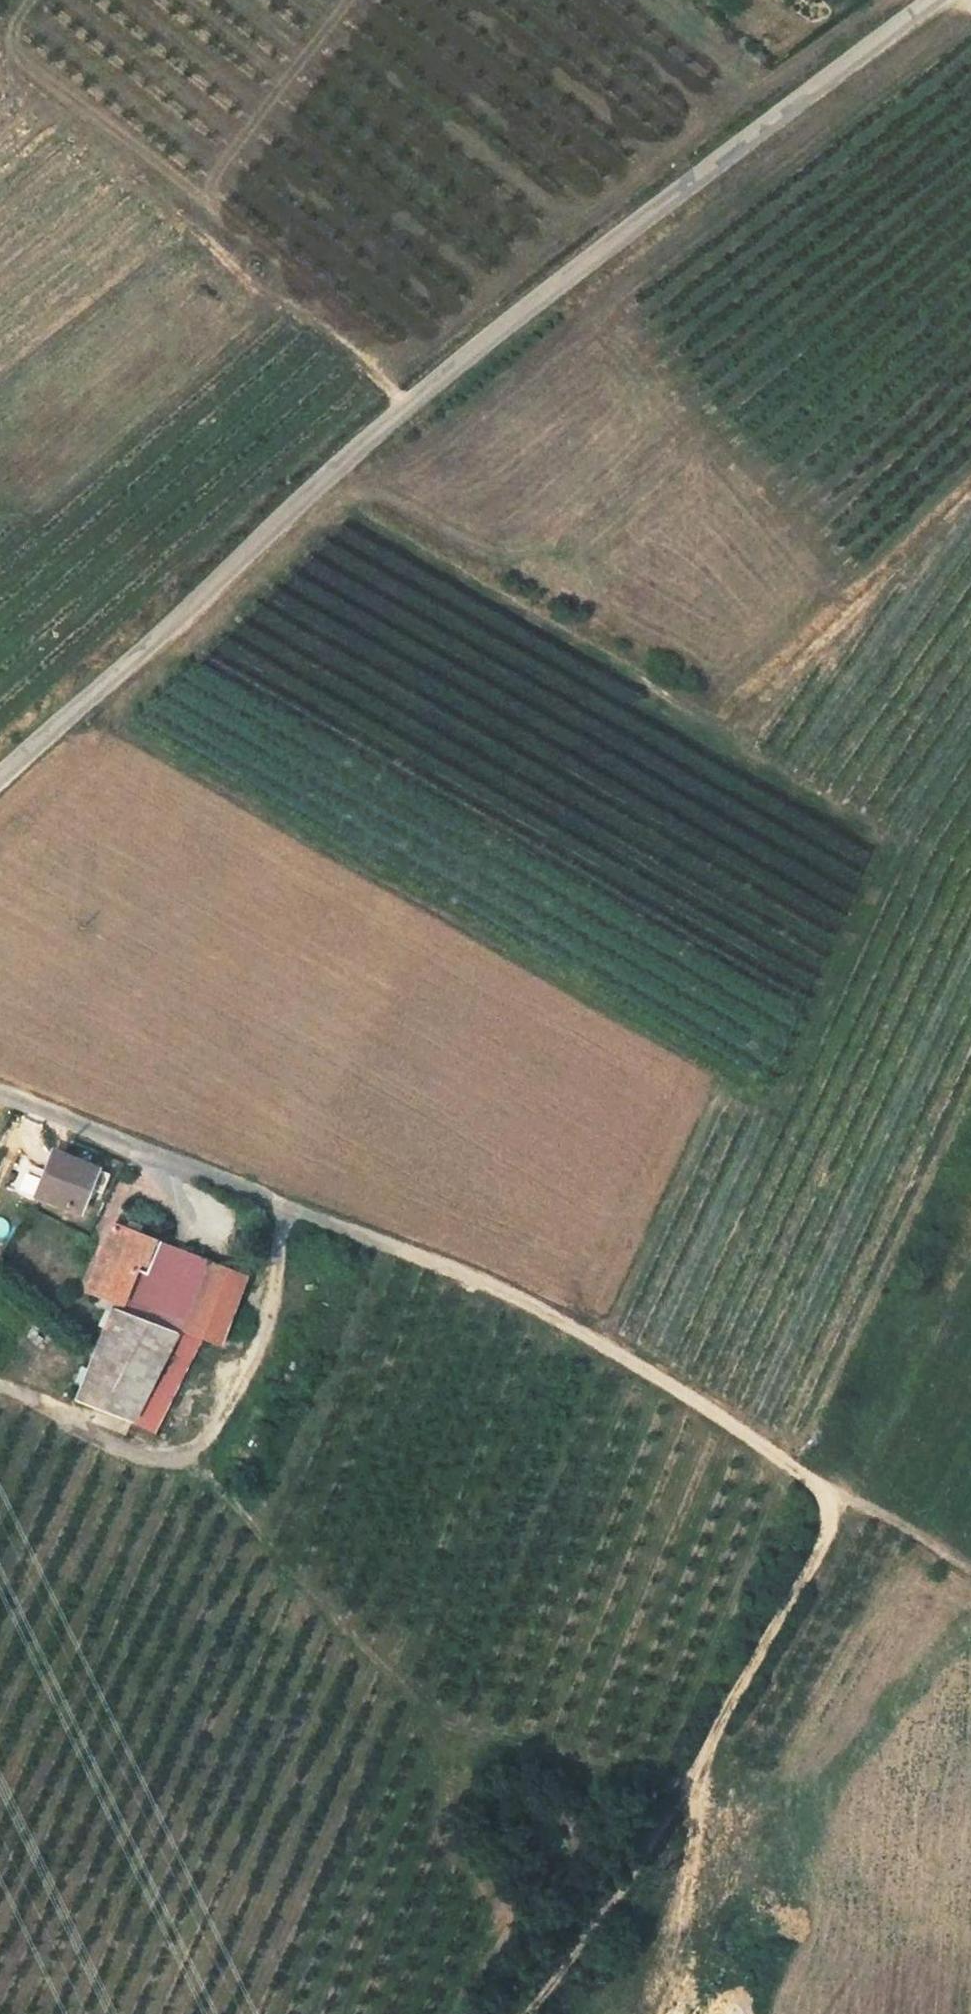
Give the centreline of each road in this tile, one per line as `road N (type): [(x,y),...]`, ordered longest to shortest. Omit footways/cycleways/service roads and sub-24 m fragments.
road 1 (unclassified): [(0,773),(542,294),(938,0)]
road 2 (track): [(836,1493),(674,1802),(521,2013)]
road 3 (track): [(395,1249),(445,1265),(605,1347),(836,1493)]

